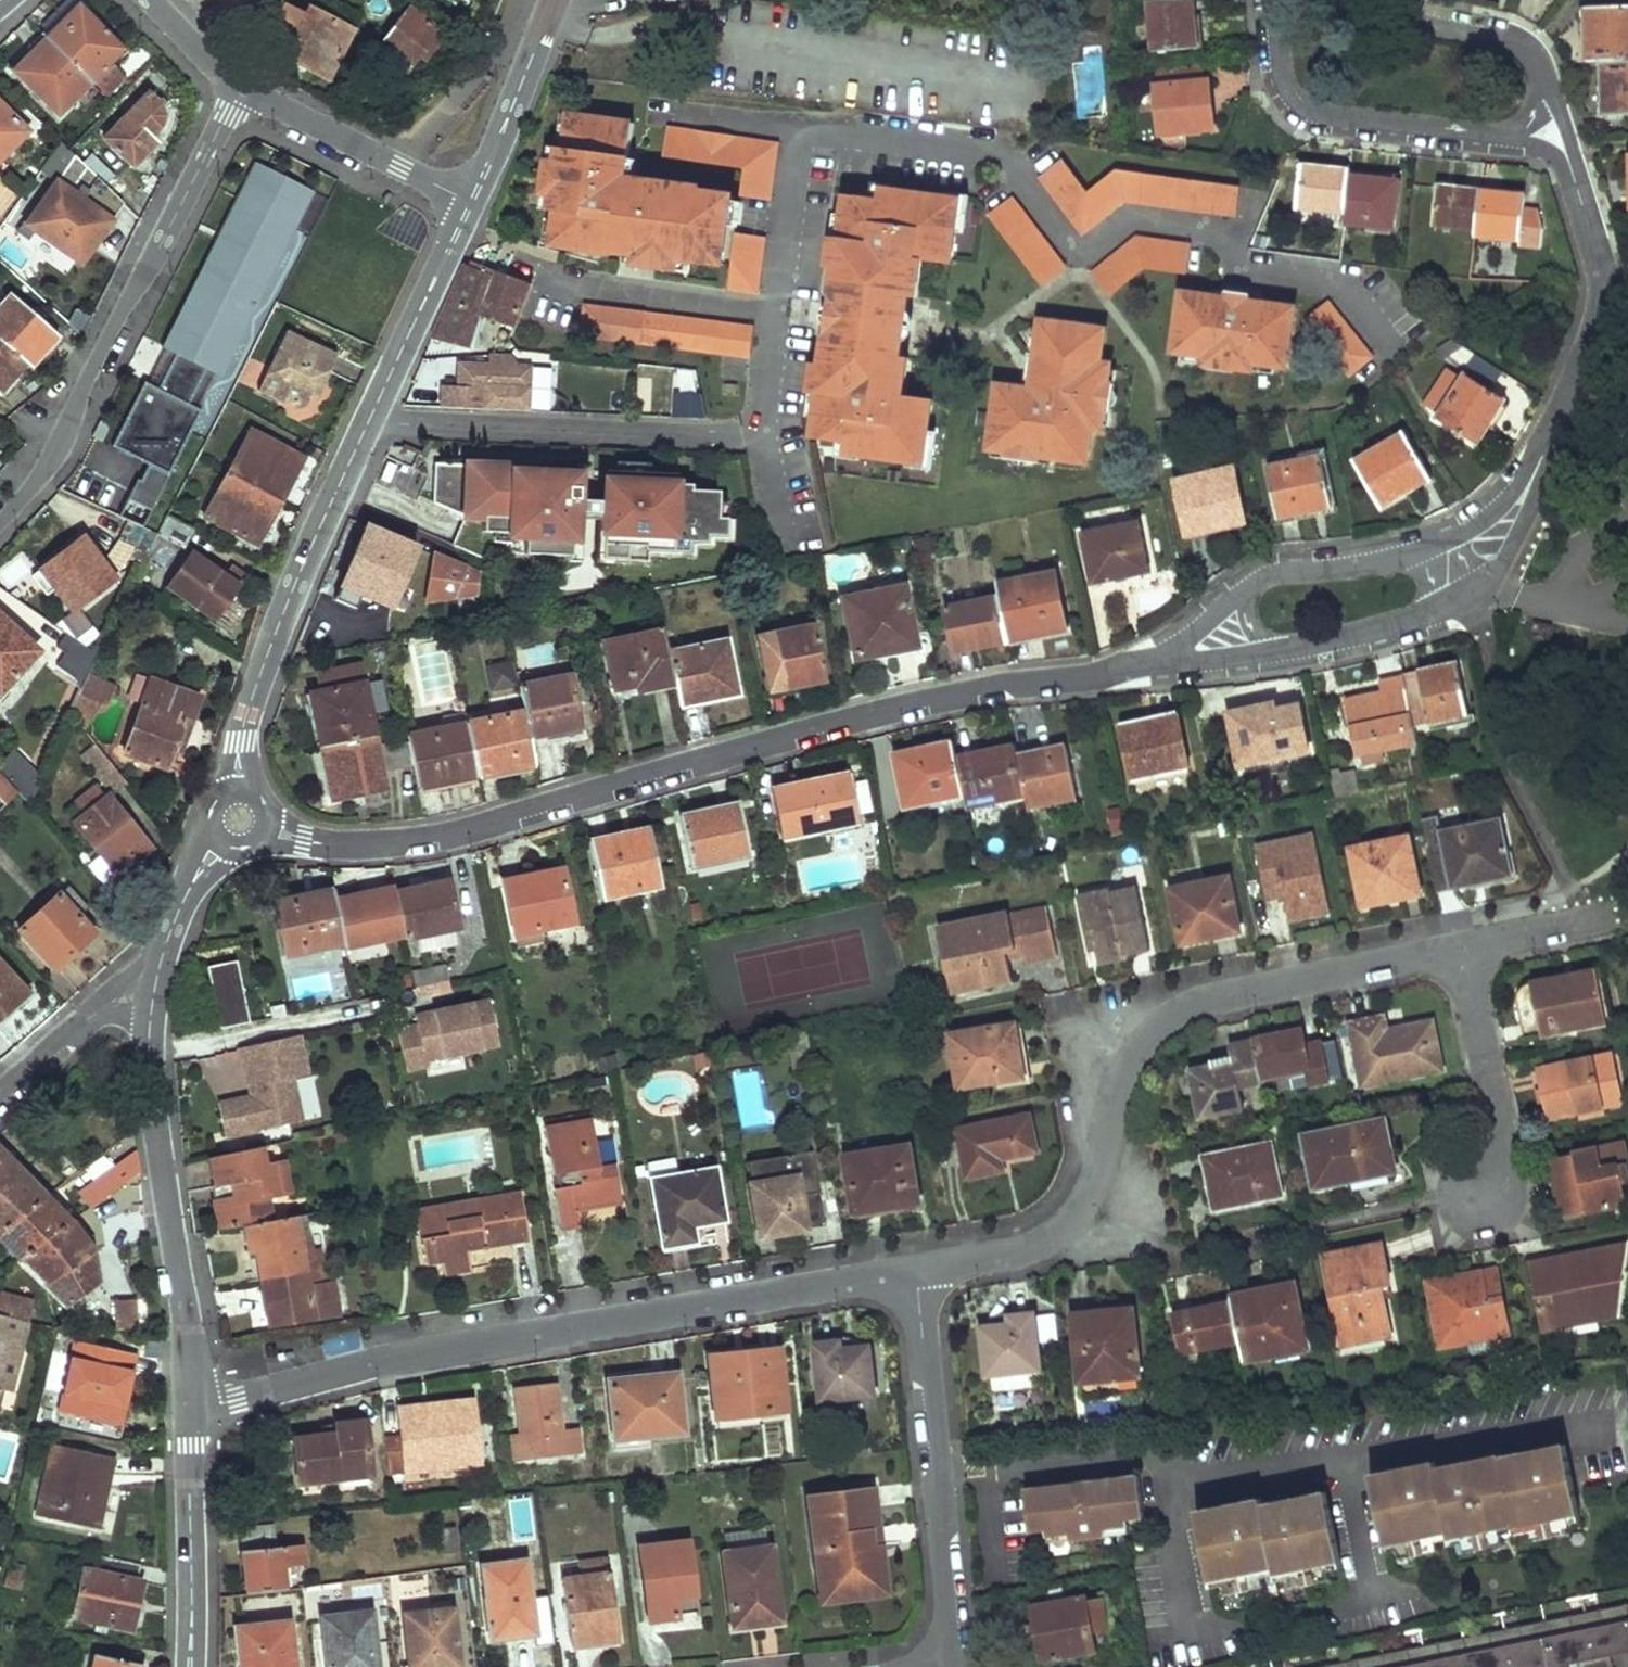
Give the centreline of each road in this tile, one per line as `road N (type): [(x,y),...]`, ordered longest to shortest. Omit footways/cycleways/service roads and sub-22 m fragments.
road 1 (residential): [(371,420),(721,438),(754,427),(765,407),(801,144),(812,130),(1002,157),(1082,251),(1131,219),(1209,229),(1247,275),(1346,288),(1396,353)]
road 2 (residential): [(266,833),(348,846),(434,839),(927,699),(1155,664)]
road 3 (residential): [(913,1270),(456,1346),(190,1406)]
road 4 (residential): [(1464,947),(1167,1014),(1127,1064),(1104,1163),(1064,1223),(1021,1247),(913,1270)]
road 5 (residential): [(0,526),(53,455),(239,88)]
road 6 (residential): [(951,1666),(913,1270)]
road 7 (residential): [(239,790),(248,706),(371,420)]
road 8 (residential): [(190,1406),(153,1101),(151,1016)]
road 9 (residential): [(1275,0),(1286,88),(1309,110),(1495,133)]
road 10 (residential): [(190,1666),(190,1406)]
road 11 (residential): [(1464,947),(1499,1127),(1484,1201)]
road 12 (residential): [(239,88),(470,200)]
road 13 (residential): [(371,420),(470,200)]
road 14 (residential): [(1571,398),(1602,283),(1570,166)]
road 15 (residential): [(1464,596),(1512,542),(1571,398)]
road 16 (residential): [(470,200),(555,0)]
road 17 (residential): [(1571,398),(1506,503),(1441,546)]
road 18 (residential): [(1537,69),(1495,41),(1407,22),(1366,0)]
road 19 (residential): [(1286,648),(1413,618),(1464,596)]
road 20 (residential): [(1441,546),(1368,567),(1263,580)]
road 21 (residential): [(157,978),(179,908),(217,842)]
road 22 (residential): [(1263,580),(1155,664)]
road 23 (residential): [(1155,664),(1286,648)]
road 24 (residential): [(152,0),(239,88)]
road 25 (residential): [(1582,923),(1464,947)]

